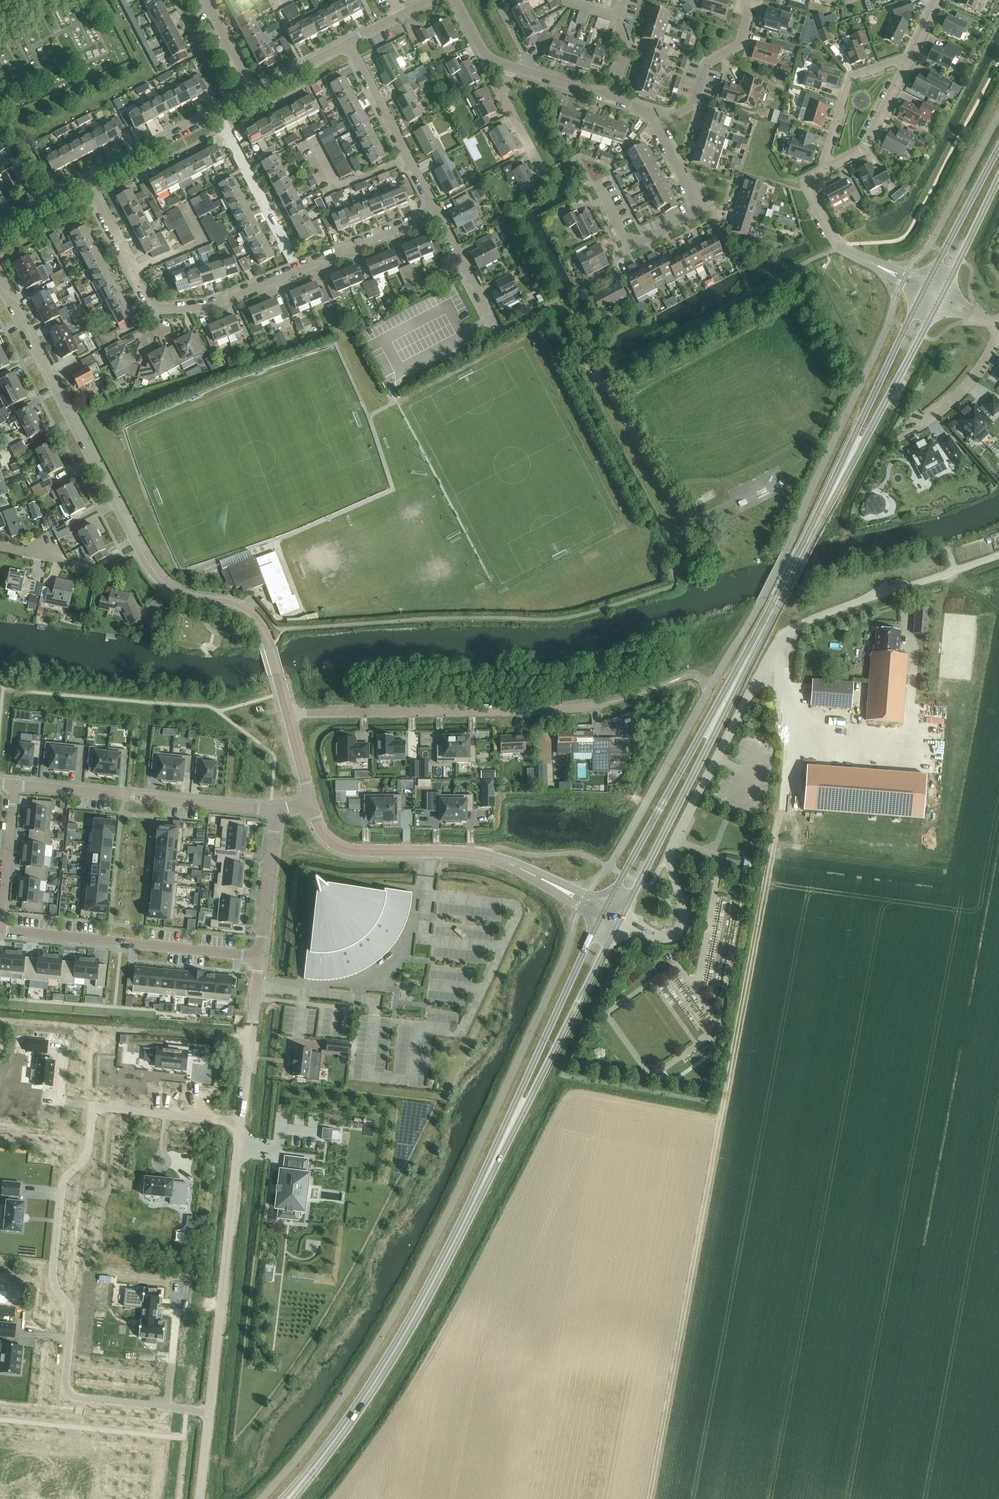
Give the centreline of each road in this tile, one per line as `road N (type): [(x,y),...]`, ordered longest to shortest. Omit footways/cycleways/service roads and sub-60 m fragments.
road 1 (track): [(651,1498),(795,732),(771,658)]
road 2 (secondary): [(620,920),(941,299)]
road 3 (secondary): [(924,291),(766,617),(605,911)]
road 4 (secondary): [(605,911),(419,1302),(352,1411),(282,1498)]
road 5 (secondary): [(294,1498),(409,1334),(620,920)]
road 6 (unclassified): [(620,920),(660,938),(682,925),(683,902),(666,860),(785,637),(998,558)]
road 7 (residential): [(243,1123),(94,1107),(86,1158),(60,1187),(53,1284),(70,1313),(64,1396),(209,1413)]
road 8 (unclassified): [(288,714),(257,621),(170,589),(155,574),(0,283)]
road 9 (unclassified): [(436,214),(211,306),(155,310),(83,183)]
road 10 (unclassified): [(605,911),(486,857),(344,848),(322,830),(311,803)]
road 11 (residential): [(288,714),(606,704)]
road 12 (unclassified): [(243,1123),(209,1413)]
road 13 (residential): [(594,371),(556,304),(500,334),(436,214)]
road 14 (residential): [(596,184),(629,249),(699,213),(649,111)]
road 15 (residential): [(276,811),(13,786)]
road 16 (residential): [(0,931),(260,957)]
road 17 (track): [(793,724),(911,733),(917,645)]
road 18 (unclassified): [(83,183),(255,94)]
road 19 (residential): [(436,214),(348,44)]
road 20 (unclassified): [(649,111),(672,118),(693,107),(707,64),(741,45),(747,0)]
road 21 (residential): [(819,173),(851,76),(913,56)]
road 22 (unclassified): [(243,1123),(260,957)]
road 23 (secondary): [(998,149),(924,291)]
road 24 (residential): [(819,173),(866,148),(913,56)]
road 25 (unclassified): [(260,957),(276,811)]
road 26 (residential): [(907,430),(964,390),(998,334)]
road 27 (residential): [(13,786),(0,920)]
road 28 (secondary): [(941,299),(998,179)]

